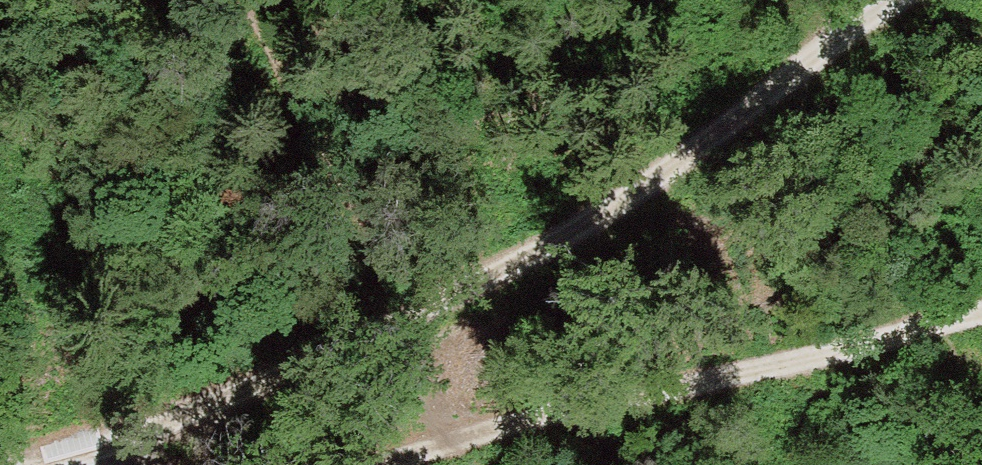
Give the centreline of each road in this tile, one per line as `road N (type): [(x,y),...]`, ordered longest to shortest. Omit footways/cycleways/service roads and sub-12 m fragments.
road 1 (track): [(16,464),(176,398),(566,267),(906,0)]
road 2 (track): [(981,289),(586,362),(378,442),(282,445),(176,398)]

